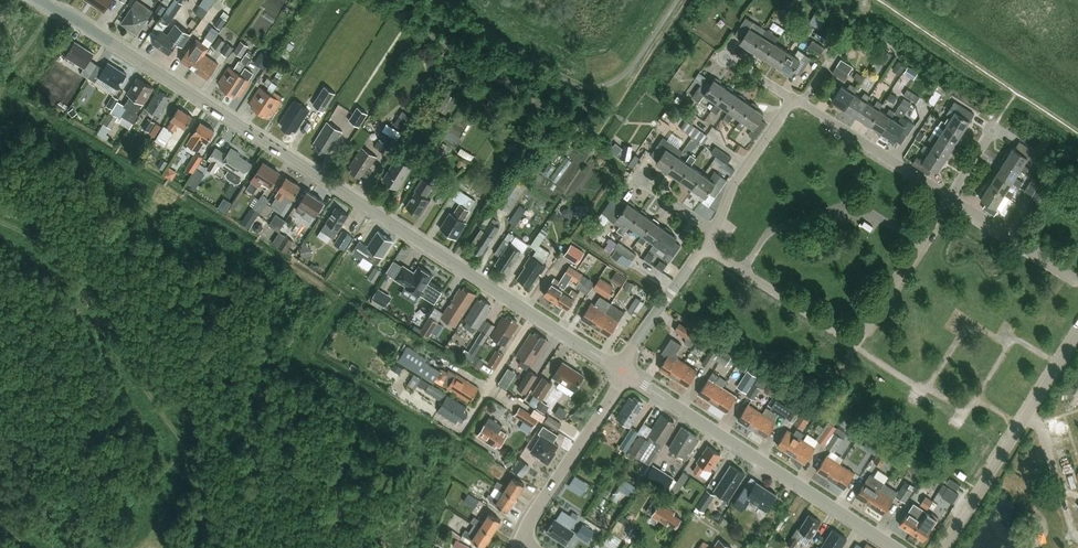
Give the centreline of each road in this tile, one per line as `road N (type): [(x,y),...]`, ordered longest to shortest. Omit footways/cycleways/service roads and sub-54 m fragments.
road 1 (tertiary): [(622,372),(41,0)]
road 2 (tertiary): [(897,547),(622,372)]
road 3 (residential): [(742,272),(855,343),(922,244)]
road 4 (residential): [(1077,335),(944,547)]
road 5 (residential): [(742,272),(768,232),(856,205),(922,244)]
road 6 (residential): [(521,543),(622,372)]
road 7 (residential): [(952,199),(793,100)]
road 8 (residential): [(713,231),(735,181),(793,100)]
road 9 (residential): [(622,372),(703,247)]
road 10 (residential): [(1077,279),(952,199)]

